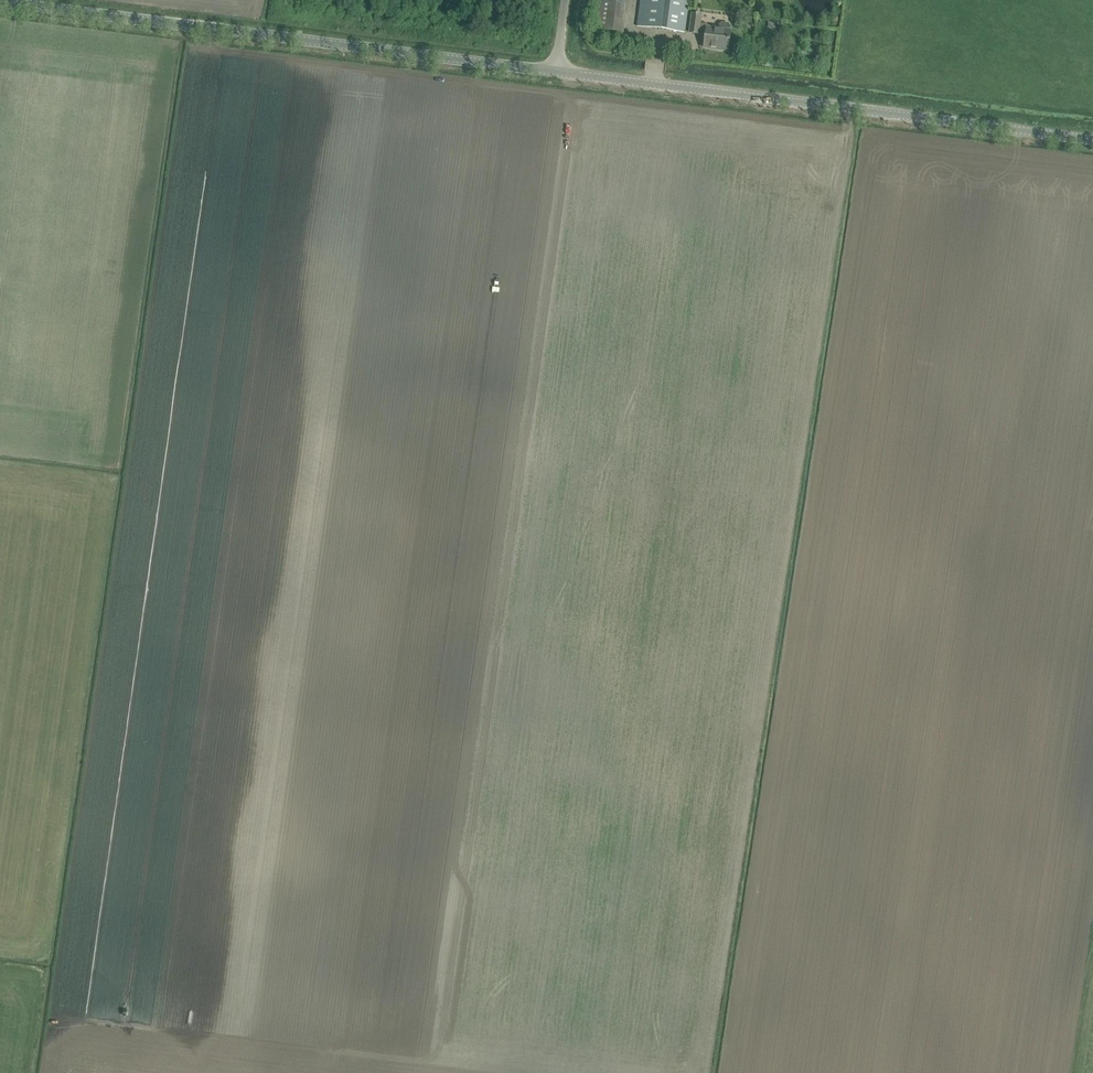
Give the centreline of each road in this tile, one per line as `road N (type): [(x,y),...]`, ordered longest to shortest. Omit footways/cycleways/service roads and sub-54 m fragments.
road 1 (unclassified): [(554,70),(0,2)]
road 2 (unclassified): [(1092,139),(554,70)]

